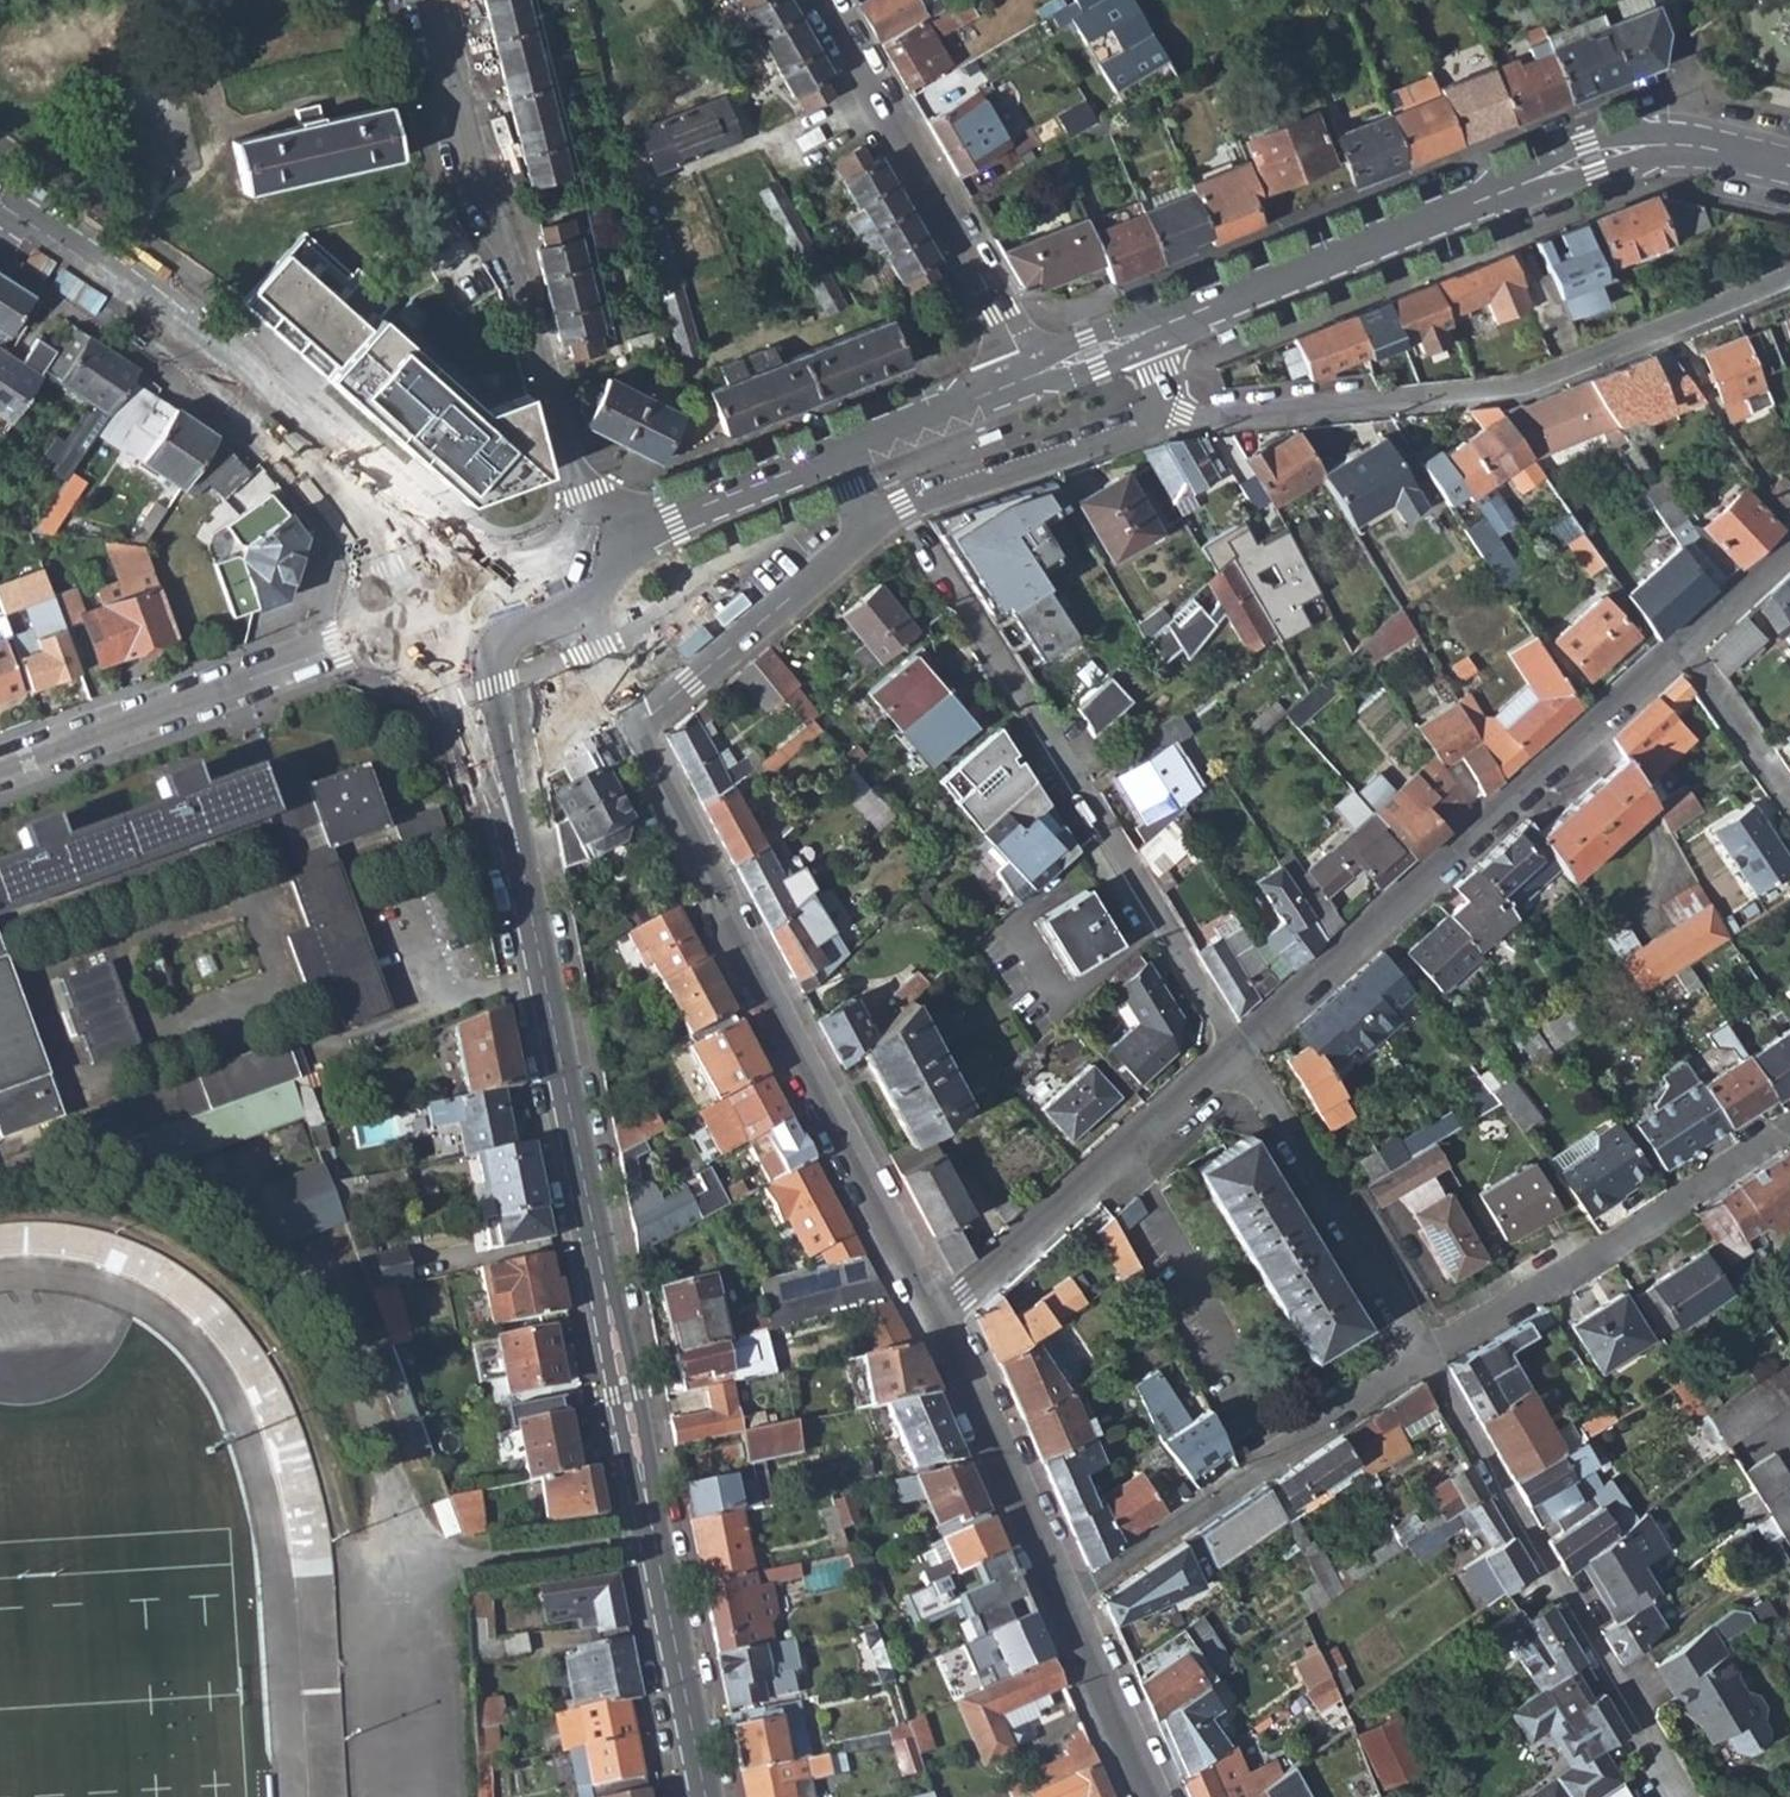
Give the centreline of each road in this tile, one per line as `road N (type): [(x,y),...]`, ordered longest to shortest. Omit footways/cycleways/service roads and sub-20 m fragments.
road 1 (unknown): [(1176,272),(1239,431),(1163,440),(906,524),(661,733),(459,803),(427,718),(346,682),(278,700),(253,651),(327,623),(350,565),(221,419),(276,354),(474,525),(559,494),(523,388),(560,375),(572,426),(654,469),(969,338),(961,289),(1001,268),(1053,313)]
road 2 (tertiary): [(474,722),(521,858),(709,1796)]
road 3 (residential): [(1036,376),(1592,160),(1651,151),(1789,169)]
road 4 (residential): [(937,1317),(643,755),(594,681)]
road 5 (residential): [(1246,1049),(882,501)]
road 6 (residential): [(1789,280),(1527,386),(1172,426)]
road 7 (tertiary): [(0,210),(193,342),(325,467),(435,621)]
road 8 (residential): [(1246,1049),(1682,646)]
road 9 (residential): [(1684,1796),(1425,1355)]
road 10 (residential): [(435,621),(0,772)]
road 11 (residential): [(1036,376),(821,0)]
road 12 (residential): [(1425,1355),(1068,1598)]
road 13 (residential): [(1789,1127),(1425,1355)]
road 14 (residential): [(937,1317),(1246,1049)]
road 15 (residential): [(544,376),(429,0)]
road 16 (residential): [(1425,1355),(1246,1049)]
road 17 (residential): [(594,681),(729,629),(882,501)]
road 18 (residential): [(1068,1598),(937,1317)]
road 19 (residential): [(931,458),(963,496),(1126,434),(1172,426)]
road 20 (residential): [(1156,1796),(1068,1598)]
road 21 (residential): [(1789,797),(1682,646)]
road 22 (residential): [(1682,646),(1789,545)]
road 23 (residential): [(931,458),(1036,376)]
road 24 (unknown): [(1053,313),(1176,272)]
road 25 (residential): [(474,722),(594,681)]

